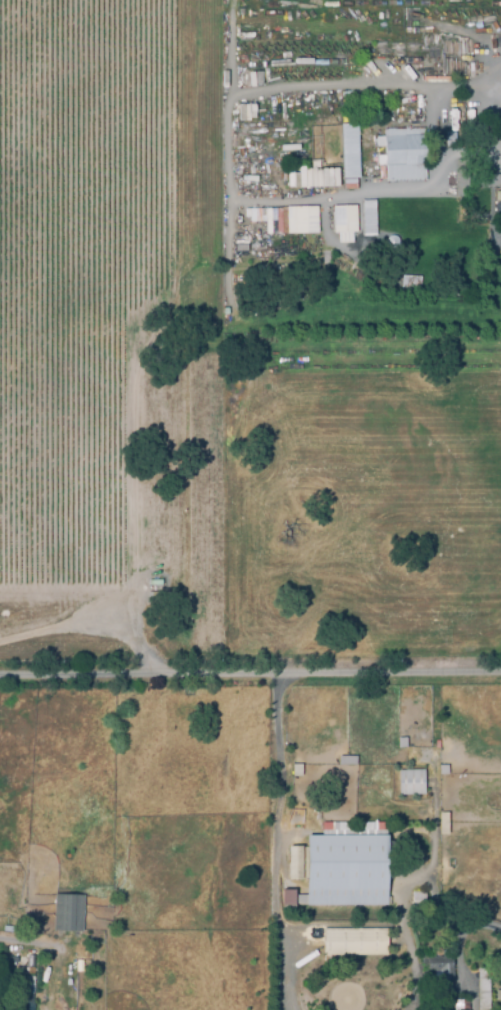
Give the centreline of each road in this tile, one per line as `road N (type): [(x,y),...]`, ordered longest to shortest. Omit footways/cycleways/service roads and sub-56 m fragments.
road 1 (residential): [(500,672),(0,678)]
road 2 (residential): [(279,677),(277,913),(293,1009)]

